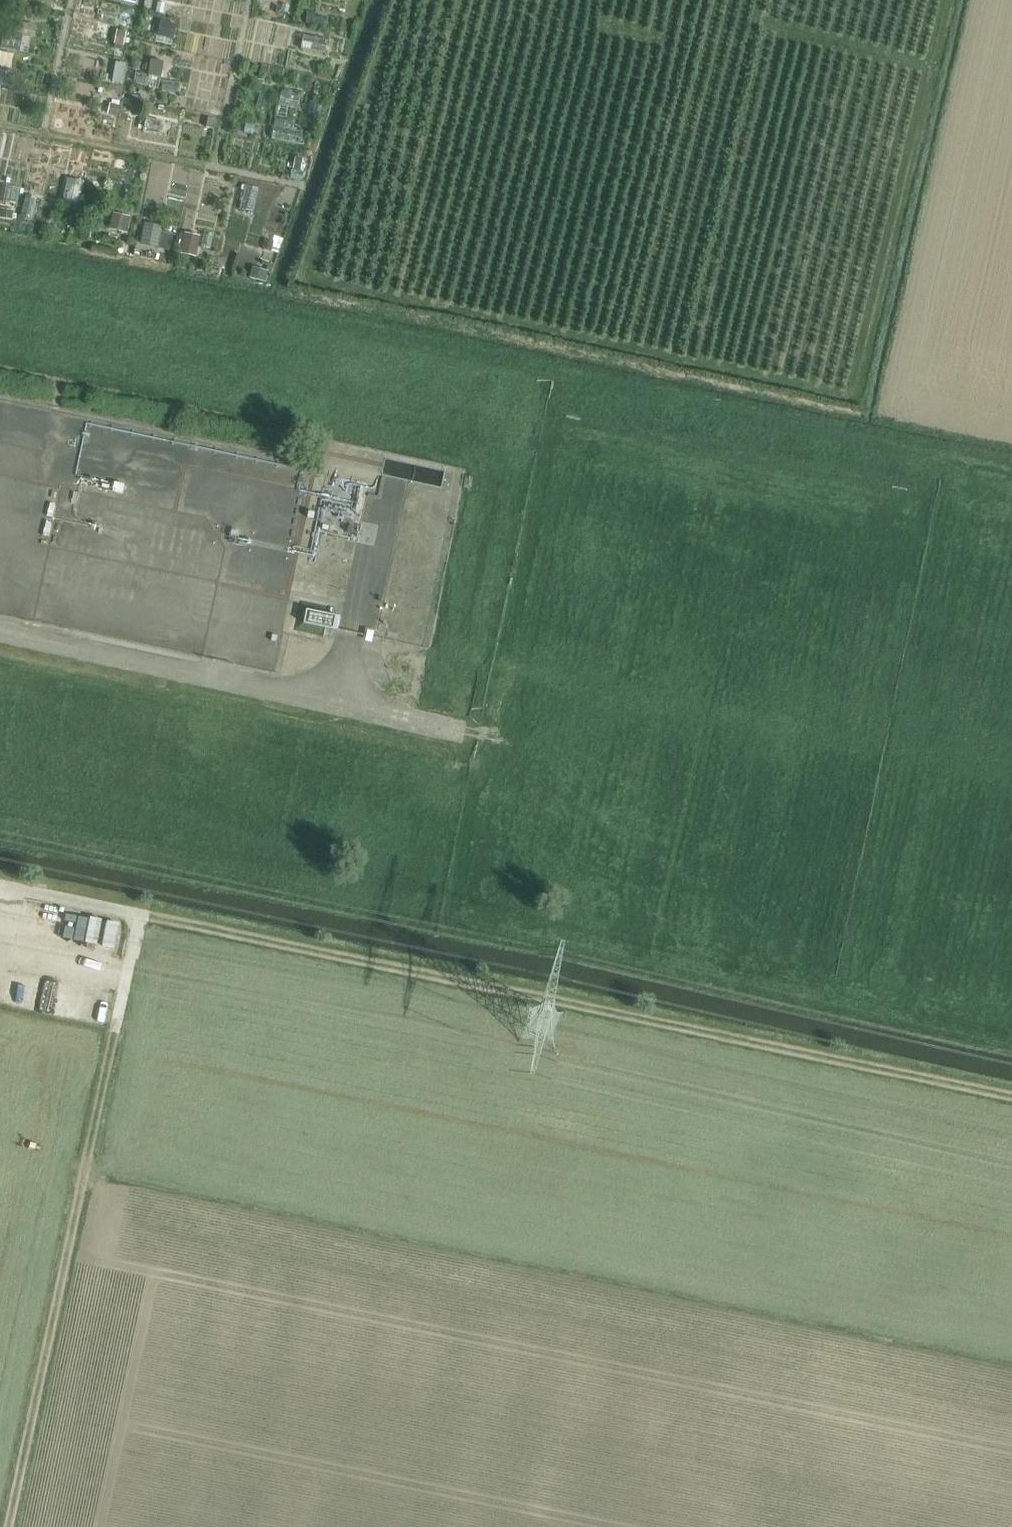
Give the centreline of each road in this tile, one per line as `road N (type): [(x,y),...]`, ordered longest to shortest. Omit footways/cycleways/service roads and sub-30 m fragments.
road 1 (track): [(401,0),(302,279),(856,399),(950,0)]
road 2 (track): [(150,917),(1011,1098)]
road 3 (track): [(9,1526),(140,915)]

